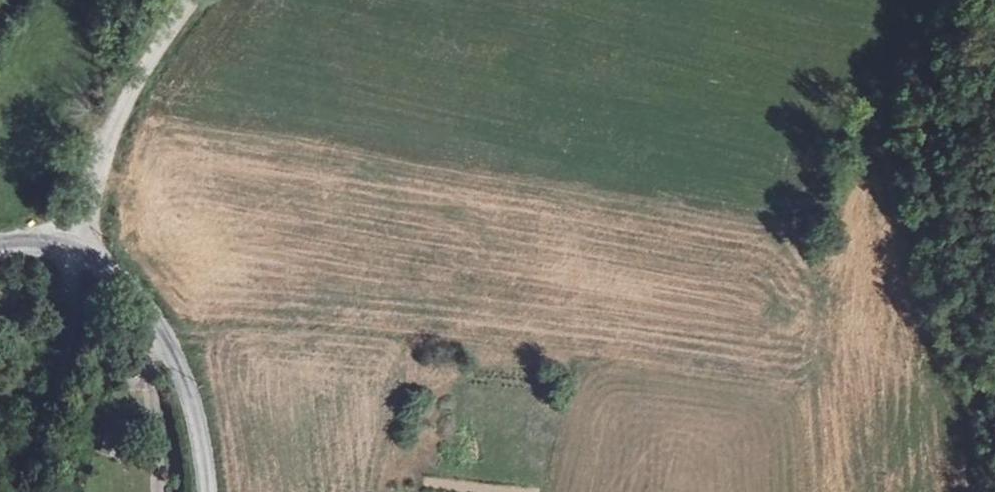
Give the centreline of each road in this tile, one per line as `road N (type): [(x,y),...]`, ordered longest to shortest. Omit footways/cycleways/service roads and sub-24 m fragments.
road 1 (tertiary): [(72,249),(122,283),(157,327),(190,401),(205,491)]
road 2 (unclassified): [(196,0),(126,106),(72,249)]

